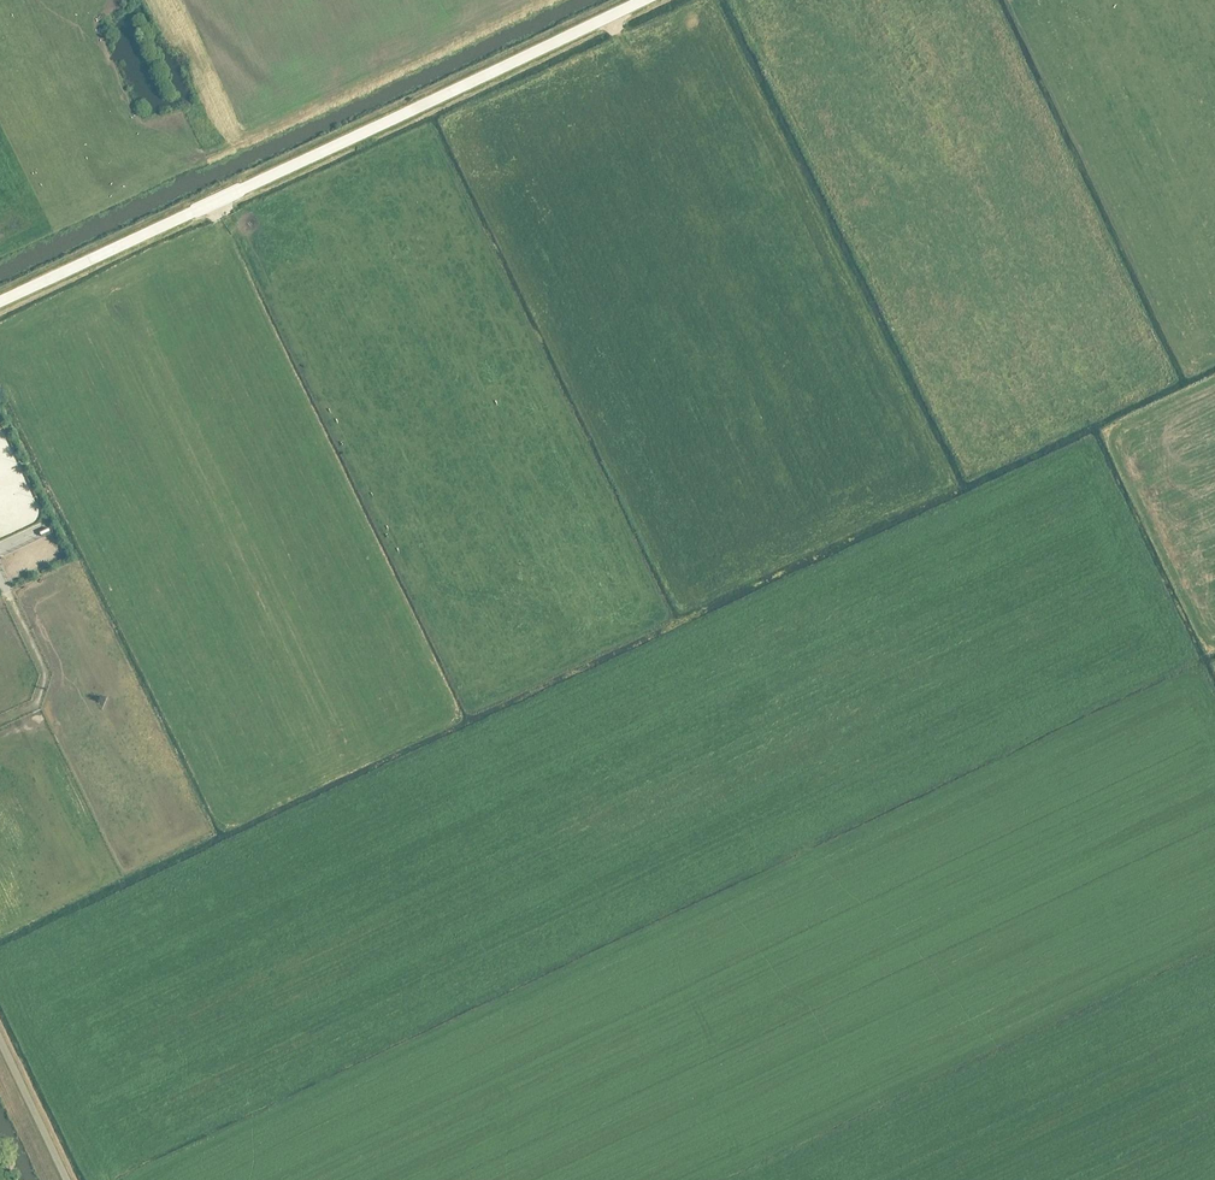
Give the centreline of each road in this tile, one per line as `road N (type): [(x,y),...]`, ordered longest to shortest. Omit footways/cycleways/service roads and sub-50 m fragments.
road 1 (unclassified): [(0,299),(638,0)]
road 2 (unclassified): [(68,1179),(0,1037)]

